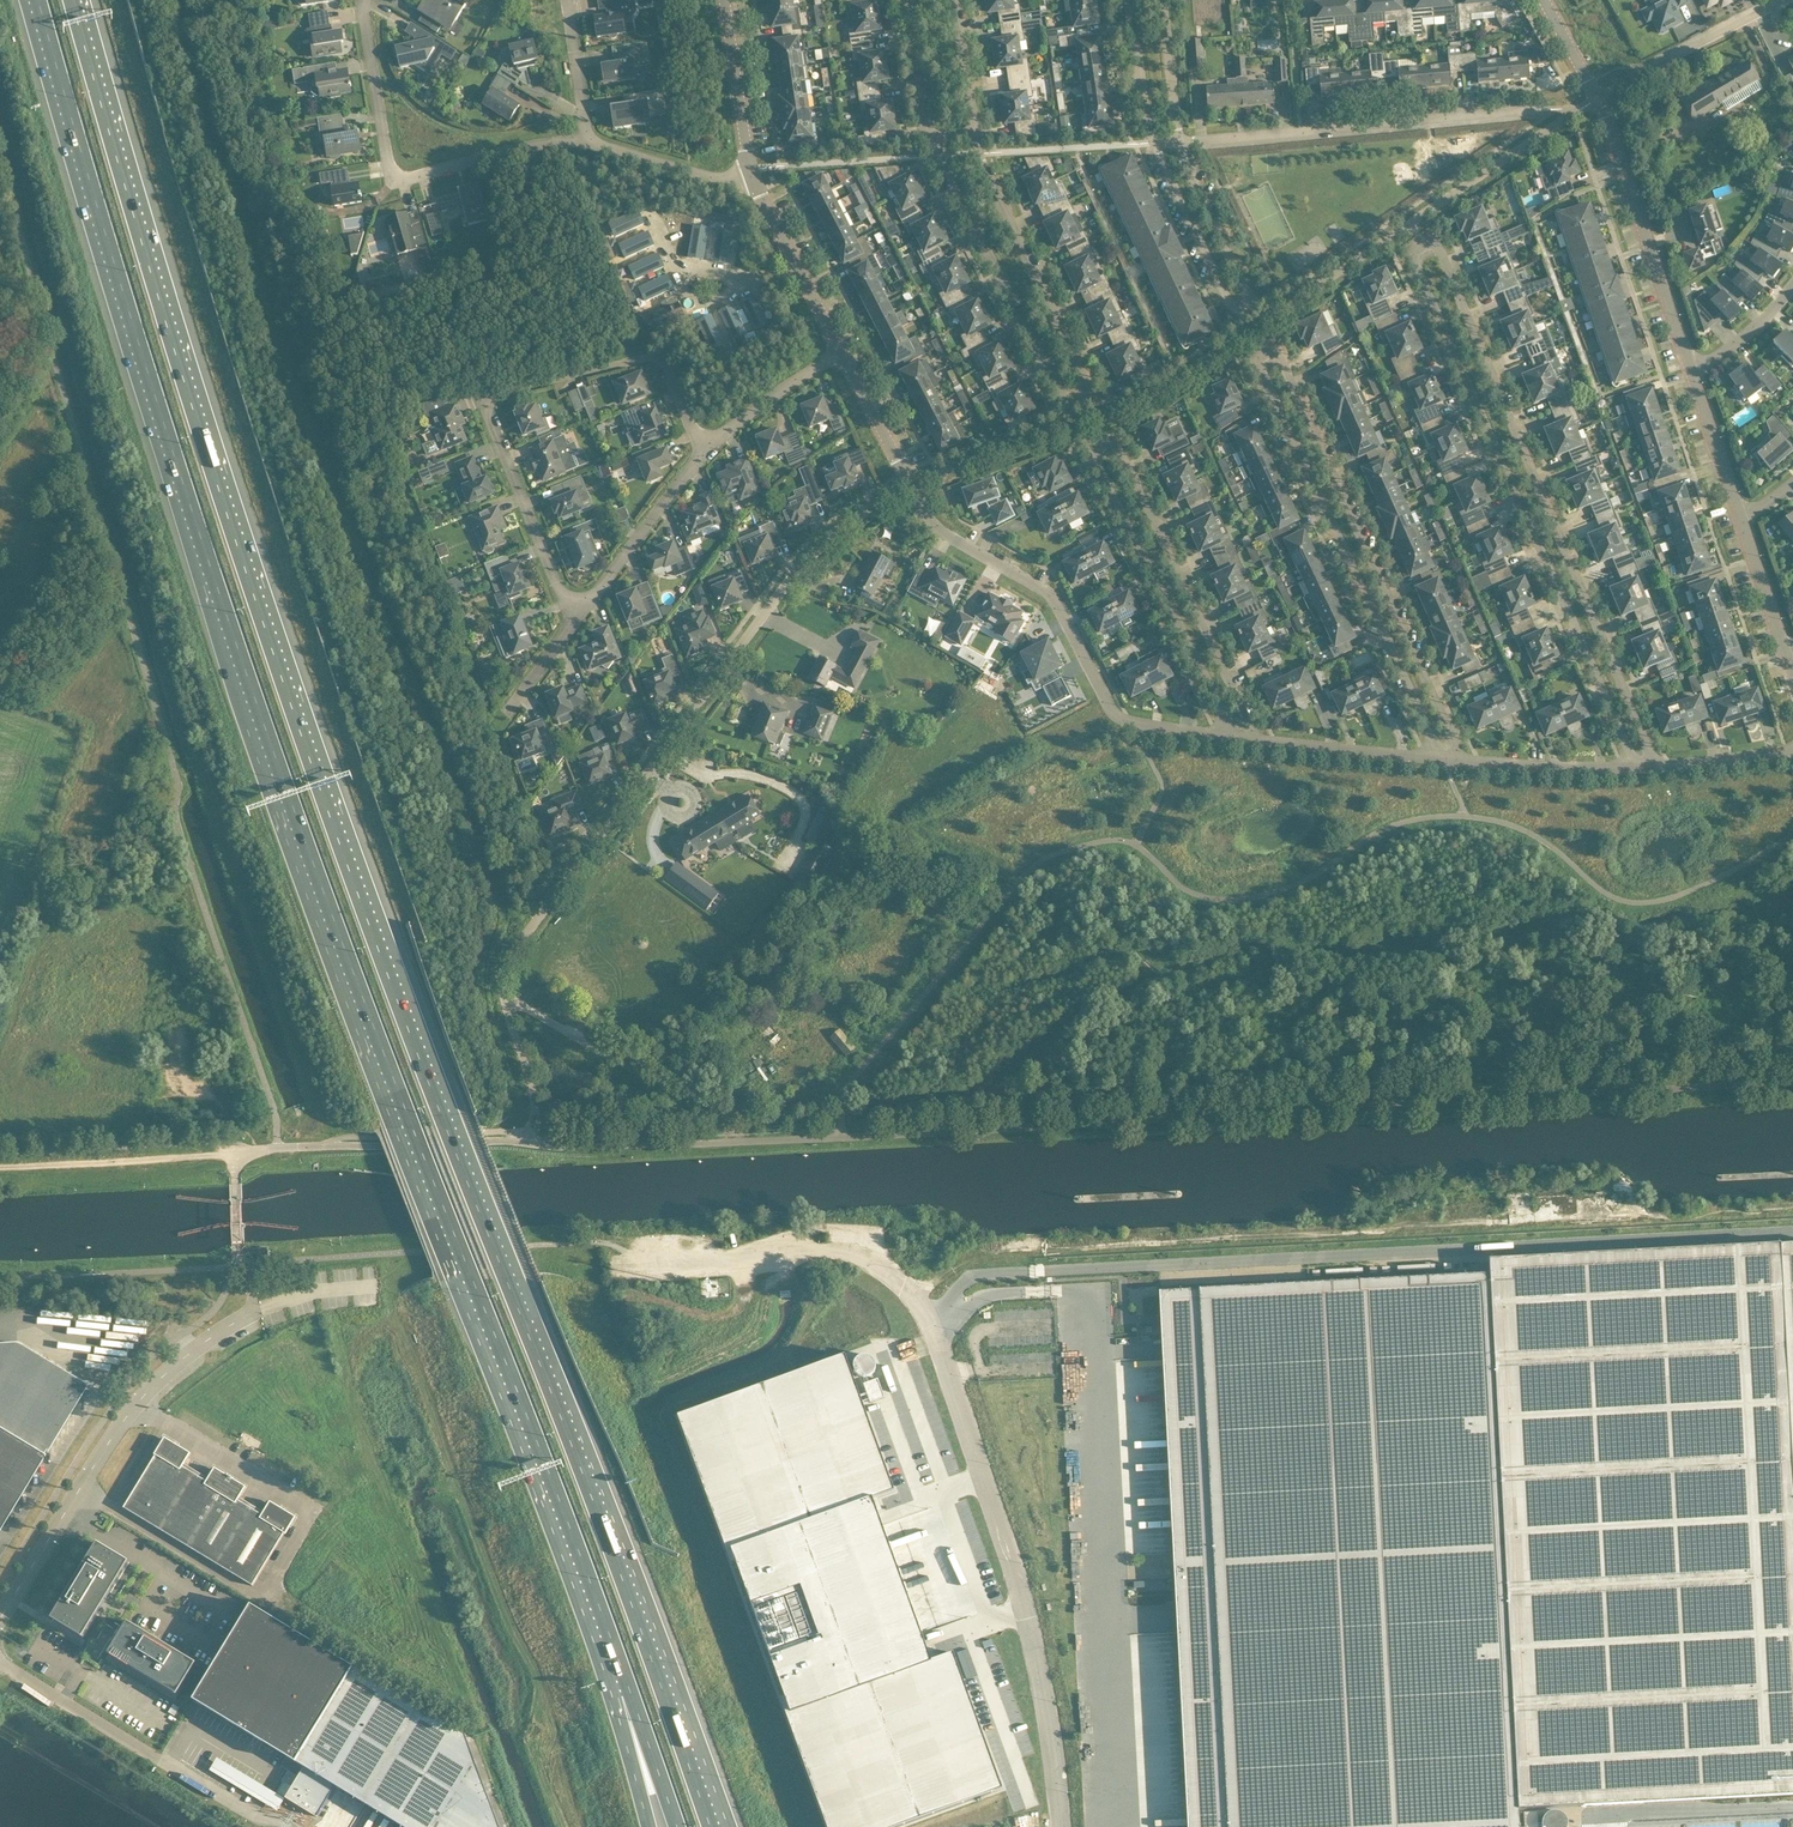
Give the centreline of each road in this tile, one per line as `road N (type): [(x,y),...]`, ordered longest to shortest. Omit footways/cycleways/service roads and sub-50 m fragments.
road 1 (motorway): [(717,1826),(282,683),(71,0)]
road 2 (motorway): [(37,0),(156,398),(282,776),(632,1693)]
road 3 (residential): [(1631,765),(1413,256),(1420,241),(1438,243),(1661,765)]
road 4 (residential): [(1439,760),(1258,366),(1264,349),(1279,353),(1464,760)]
road 5 (unclassified): [(0,1621),(141,1400),(168,1369),(251,1314),(238,1241),(242,1157),(325,1145),(529,1143)]
road 6 (unclassified): [(637,1264),(850,1257),(888,1270),(925,1308),(1021,1593),(1044,1693),(1059,1826)]
road 7 (residential): [(504,995),(506,964),(724,657),(830,525),(913,486)]
road 8 (residential): [(1231,736),(1101,464),(1104,443),(1118,446),(1258,739)]
road 9 (track): [(917,1300),(956,1265),(1066,1247),(1499,1220)]
road 10 (residential): [(934,150),(1056,398),(1083,398),(1088,377),(984,151)]
road 11 (residential): [(577,606),(564,596),(489,423),(490,399),(652,358),(660,361),(703,452)]
road 12 (residential): [(913,486),(956,542),(1060,603),(1112,712),(1136,726),(1231,736)]
road 13 (residential): [(1179,140),(1545,111),(1598,99)]
road 14 (residential): [(1179,140),(1249,290),(1243,309),(1231,302),(1152,142)]
road 15 (residential): [(591,140),(495,152),(409,178),(395,172),(361,0)]
road 16 (residential): [(1692,366),(1598,99)]
road 17 (residential): [(741,1142),(720,1114),(504,995)]
road 18 (track): [(0,1166),(249,1152)]
road 19 (unclassified): [(741,1142),(529,1143)]
road 20 (residential): [(703,452),(577,606)]
road 21 (residential): [(1258,739),(1439,760)]
road 22 (residential): [(725,0),(756,177)]
road 23 (residential): [(841,345),(703,452)]
road 24 (residential): [(756,177),(726,182),(591,140)]
road 25 (residential): [(1464,760),(1631,765)]
road 26 (residential): [(1639,73),(1786,0)]
road 27 (residential): [(1743,521),(1692,366)]
road 28 (residential): [(841,345),(913,486)]
road 29 (unclassified): [(529,1143),(534,1089),(504,995)]
road 30 (residential): [(984,151),(960,0)]
road 31 (residential): [(909,0),(934,150)]
road 32 (residential): [(1790,661),(1743,521)]
road 33 (residential): [(1152,142),(1131,0)]
road 34 (residential): [(1163,0),(1179,140)]
road 35 (motorway): [(632,1693),(676,1826)]
road 36 (motorway): [(632,1693),(649,1826)]
road 37 (residential): [(1661,765),(1792,749)]
road 38 (residential): [(1692,366),(1734,346),(1792,288)]
road 39 (residential): [(577,606),(508,714)]

